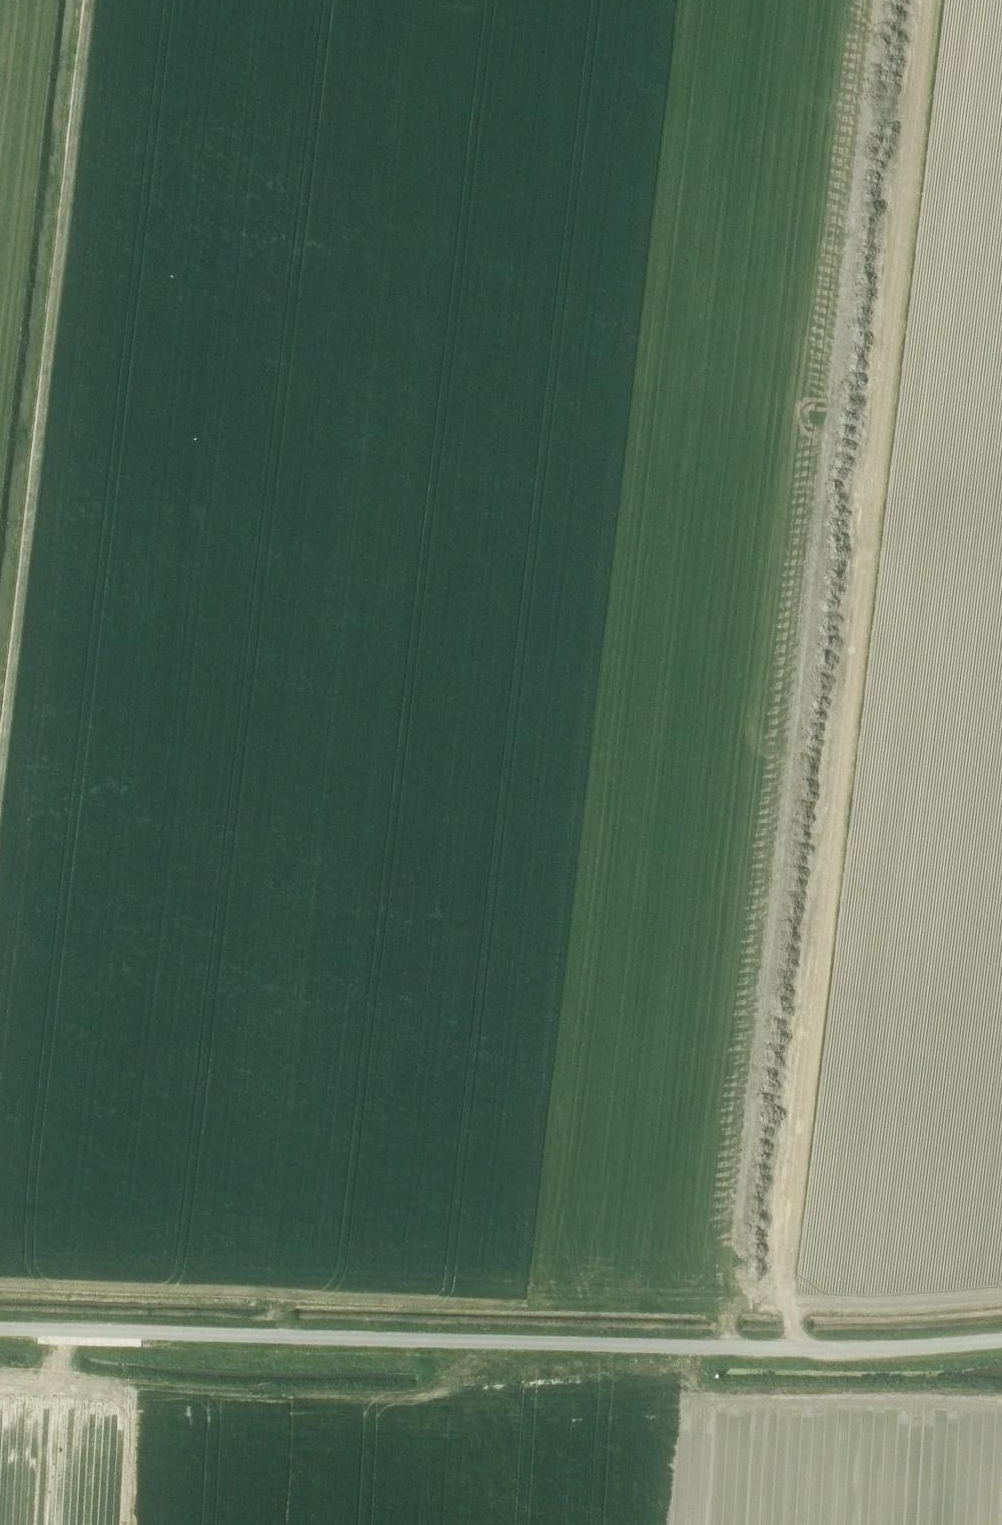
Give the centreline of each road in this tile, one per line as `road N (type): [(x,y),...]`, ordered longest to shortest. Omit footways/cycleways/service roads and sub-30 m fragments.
road 1 (unclassified): [(1001,1340),(845,1349),(0,1328)]

